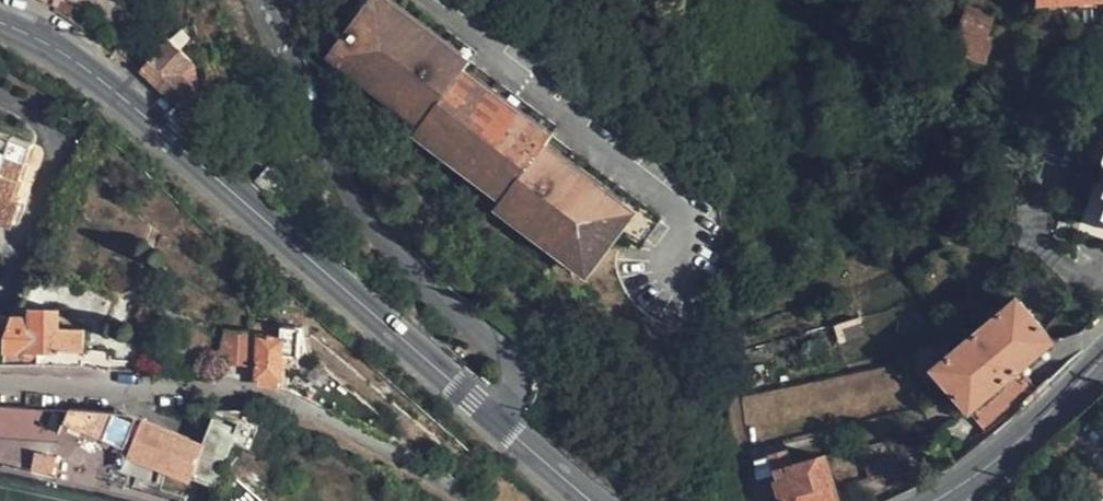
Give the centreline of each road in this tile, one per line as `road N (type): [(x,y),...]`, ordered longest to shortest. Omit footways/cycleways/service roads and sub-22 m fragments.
road 1 (tertiary): [(491,417),(93,72),(0,21)]
road 2 (residential): [(491,417),(517,383),(506,349),(379,233),(283,53),(265,0)]
road 3 (residential): [(0,382),(238,389),(441,478)]
road 4 (residential): [(427,0),(545,88),(691,222),(691,270),(669,305)]
road 5 (tertiary): [(1102,359),(1005,452),(934,500)]
road 6 (tertiary): [(587,500),(491,417)]

